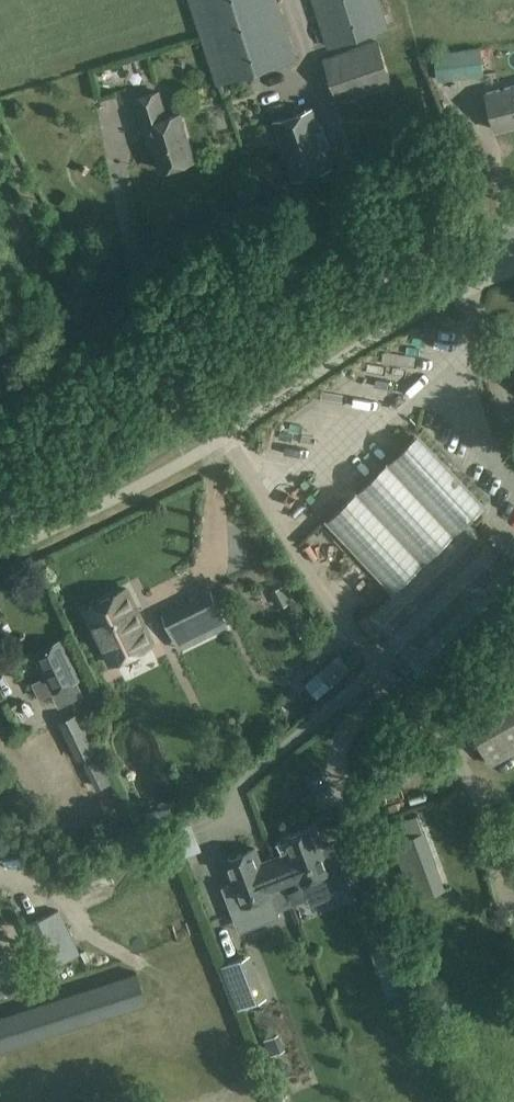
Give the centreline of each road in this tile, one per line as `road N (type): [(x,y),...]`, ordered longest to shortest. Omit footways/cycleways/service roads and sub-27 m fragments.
road 1 (secondary): [(0,521),(208,414),(404,290),(513,241)]

